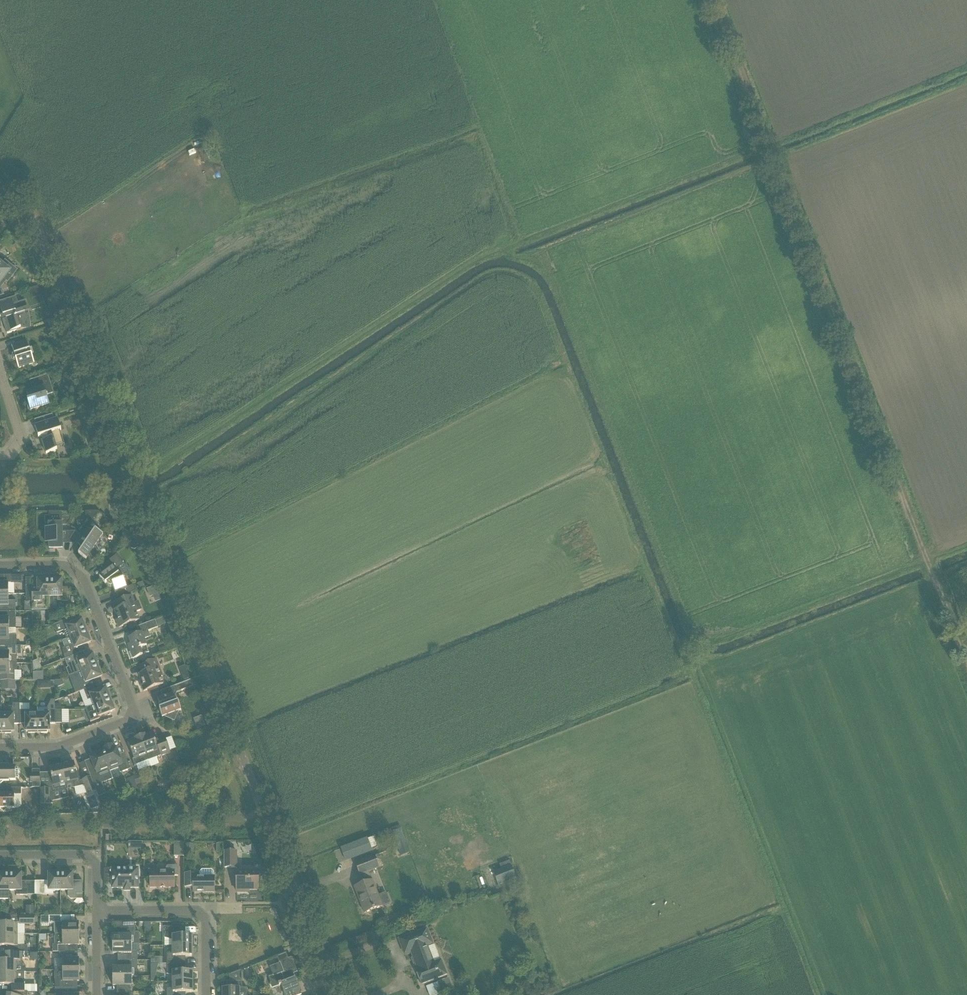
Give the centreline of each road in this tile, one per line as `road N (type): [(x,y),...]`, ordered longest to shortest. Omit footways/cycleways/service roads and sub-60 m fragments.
road 1 (unclassified): [(335,994),(32,217),(0,196)]
road 2 (track): [(716,0),(966,662)]
road 3 (residential): [(0,748),(56,747),(132,715),(84,578),(61,564),(0,566)]
road 4 (residential): [(206,994),(199,912),(98,911)]
road 5 (residential): [(98,911),(97,864),(88,855),(0,855)]

